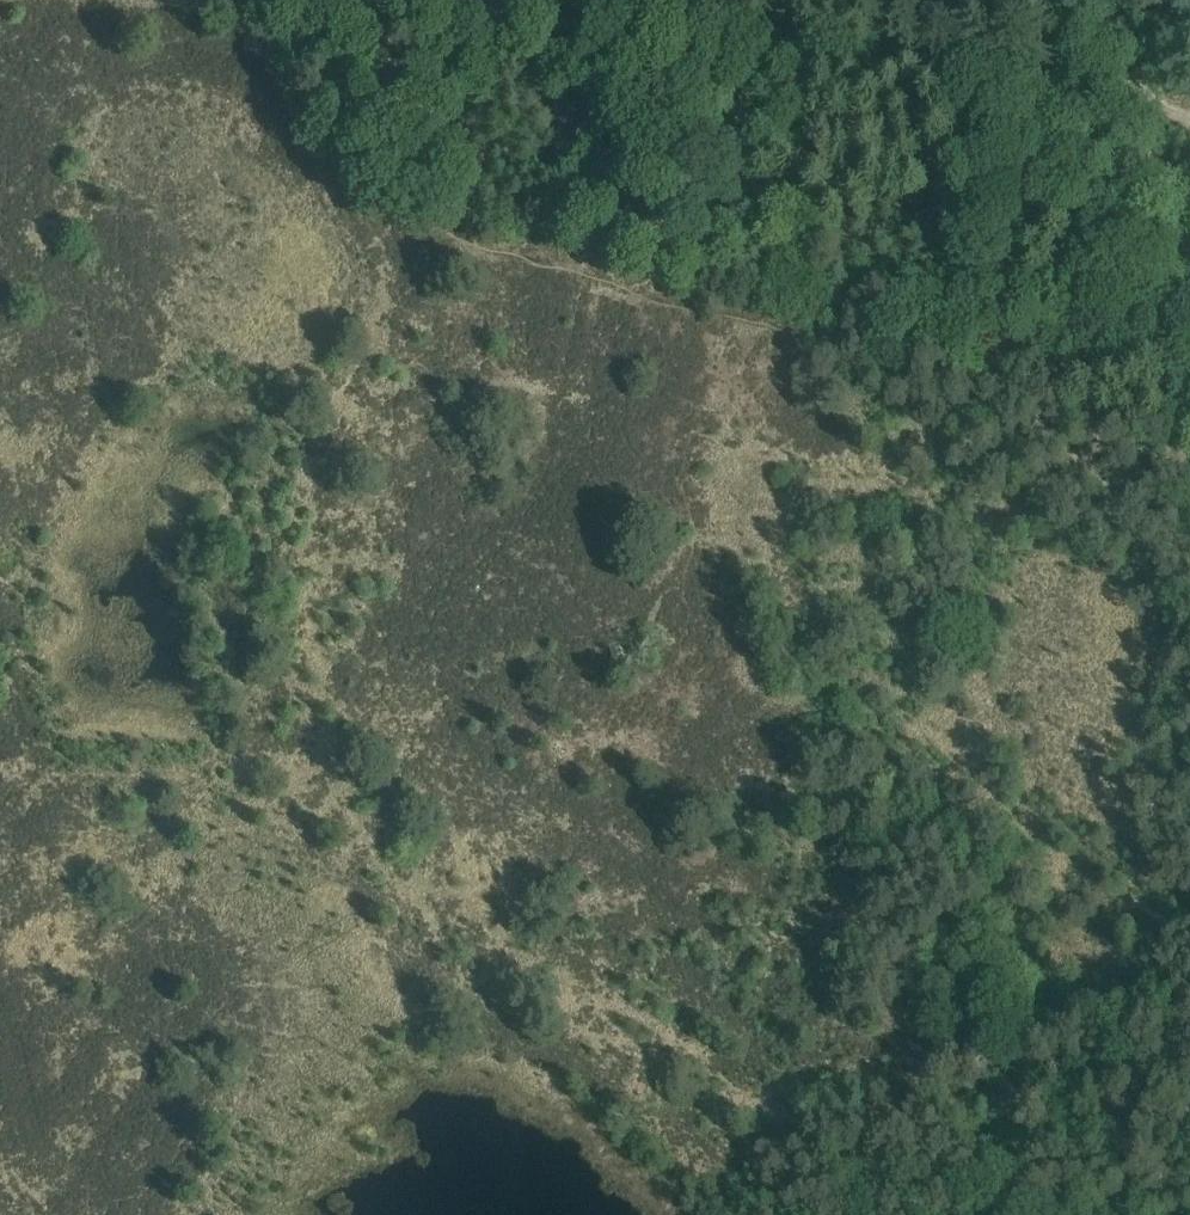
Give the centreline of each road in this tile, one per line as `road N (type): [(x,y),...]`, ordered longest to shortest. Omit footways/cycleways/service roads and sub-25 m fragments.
road 1 (track): [(324,0),(558,18),(1150,99)]
road 2 (track): [(1150,99),(1189,236)]

